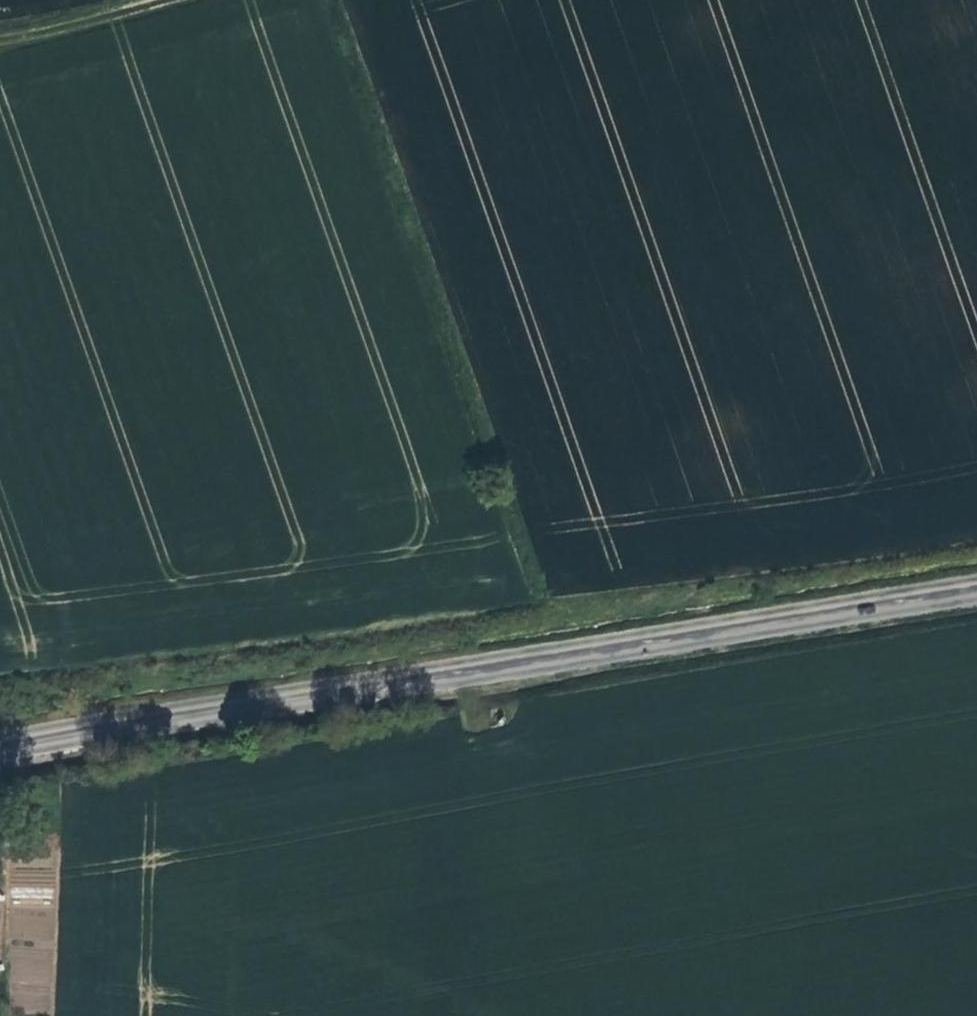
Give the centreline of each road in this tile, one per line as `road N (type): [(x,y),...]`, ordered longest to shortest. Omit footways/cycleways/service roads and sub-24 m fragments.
road 1 (secondary): [(0,749),(976,588)]
road 2 (track): [(155,0),(0,36)]

